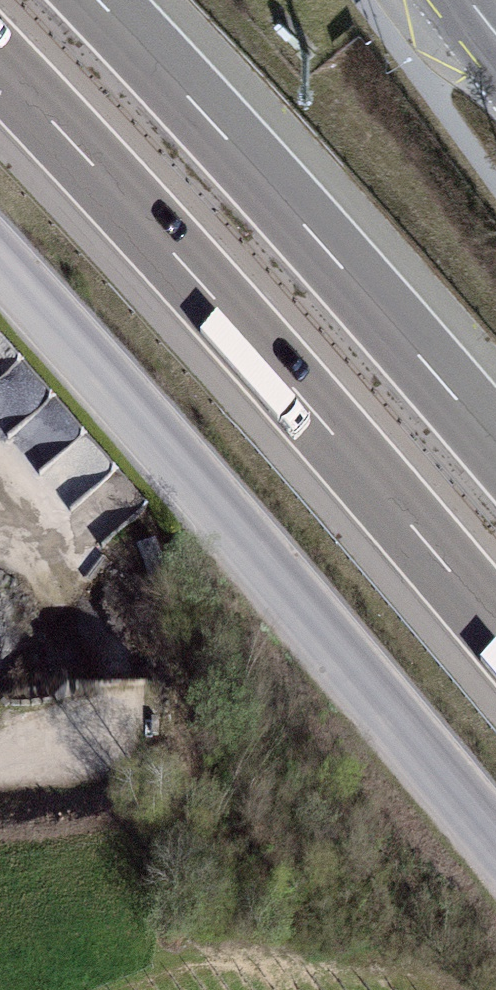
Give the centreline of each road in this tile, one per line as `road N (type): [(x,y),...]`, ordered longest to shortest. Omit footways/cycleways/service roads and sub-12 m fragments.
road 1 (residential): [(0,270),(399,720),(495,842)]
road 2 (motorway): [(0,70),(219,306),(495,630)]
road 3 (motorway): [(495,443),(101,0)]

